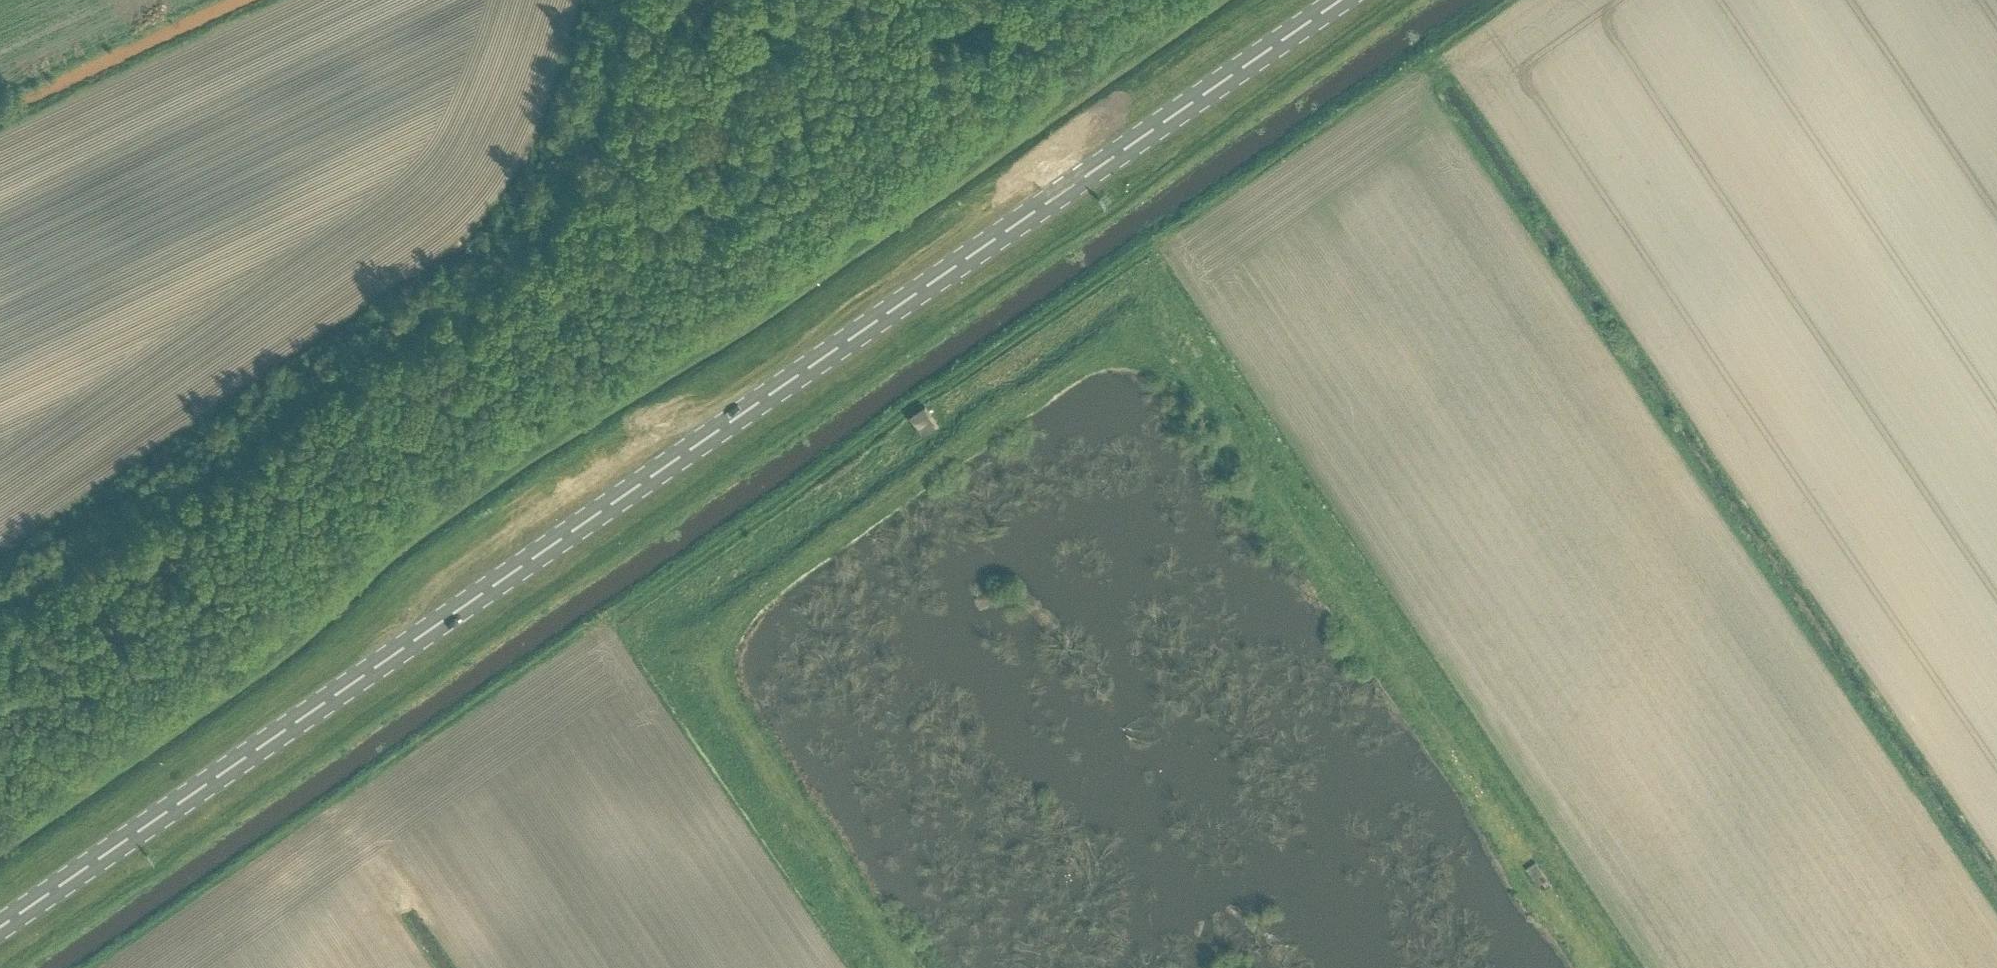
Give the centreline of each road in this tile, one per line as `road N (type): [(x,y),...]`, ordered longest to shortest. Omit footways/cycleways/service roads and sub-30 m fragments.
road 1 (primary): [(0,926),(1341,0)]
road 2 (track): [(1187,0),(743,307),(394,524),(323,608),(0,840)]

